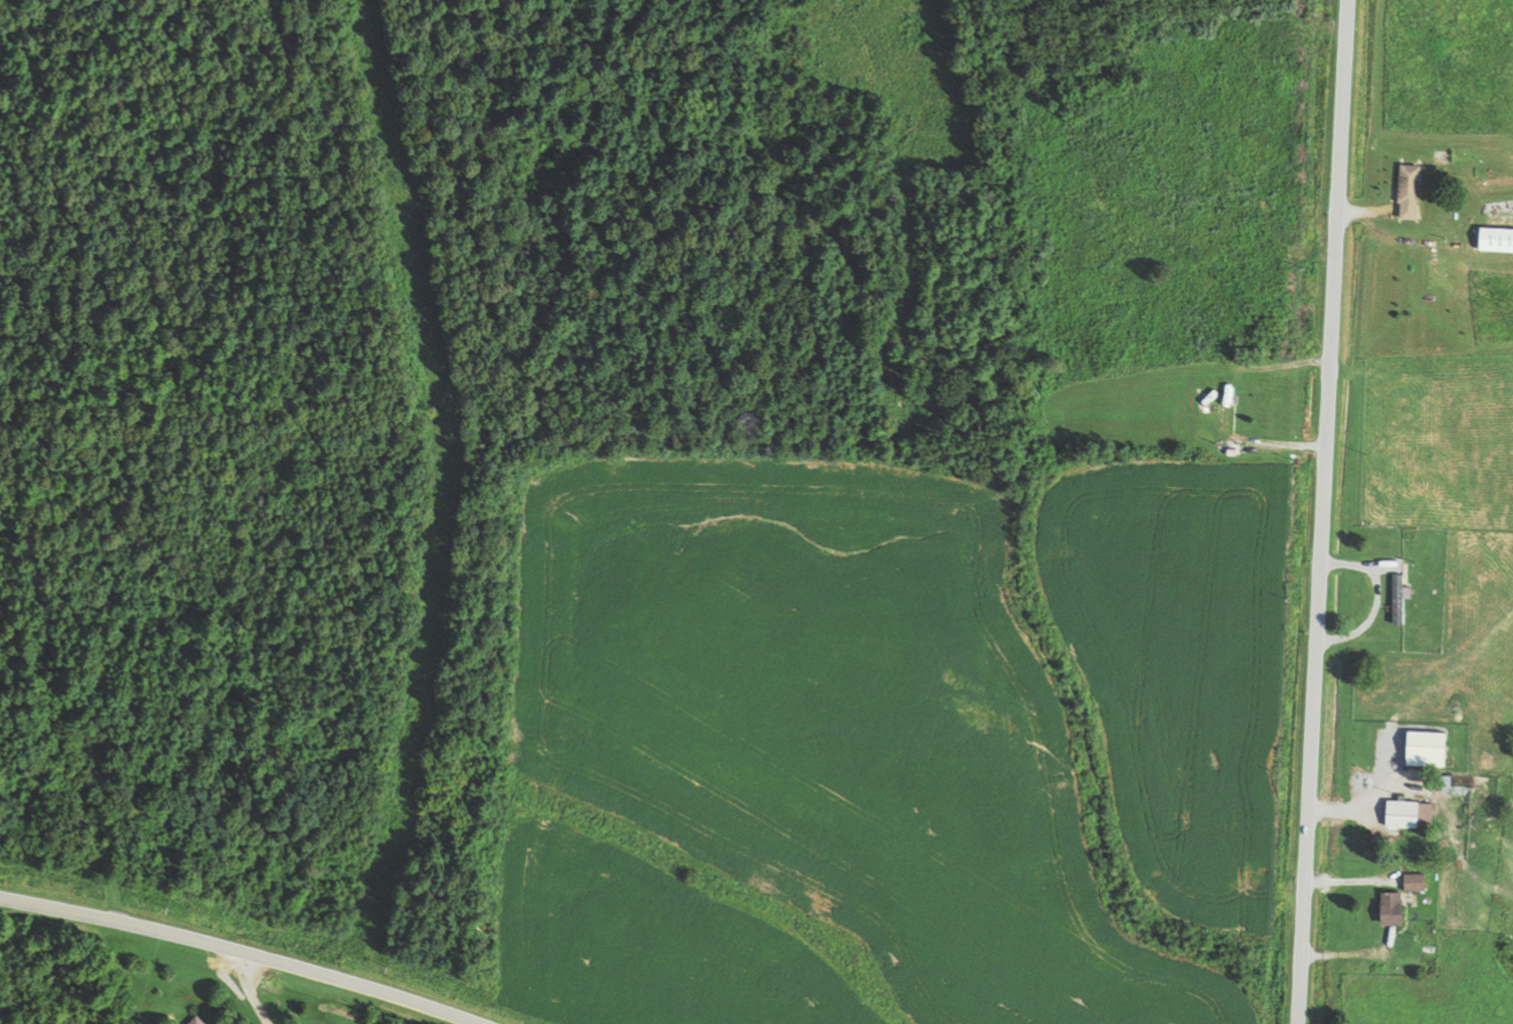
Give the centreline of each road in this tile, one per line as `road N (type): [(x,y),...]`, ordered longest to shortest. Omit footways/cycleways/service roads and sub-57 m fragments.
road 1 (residential): [(1297,1023),(1347,0)]
road 2 (tertiary): [(485,1023),(220,943),(0,895)]

